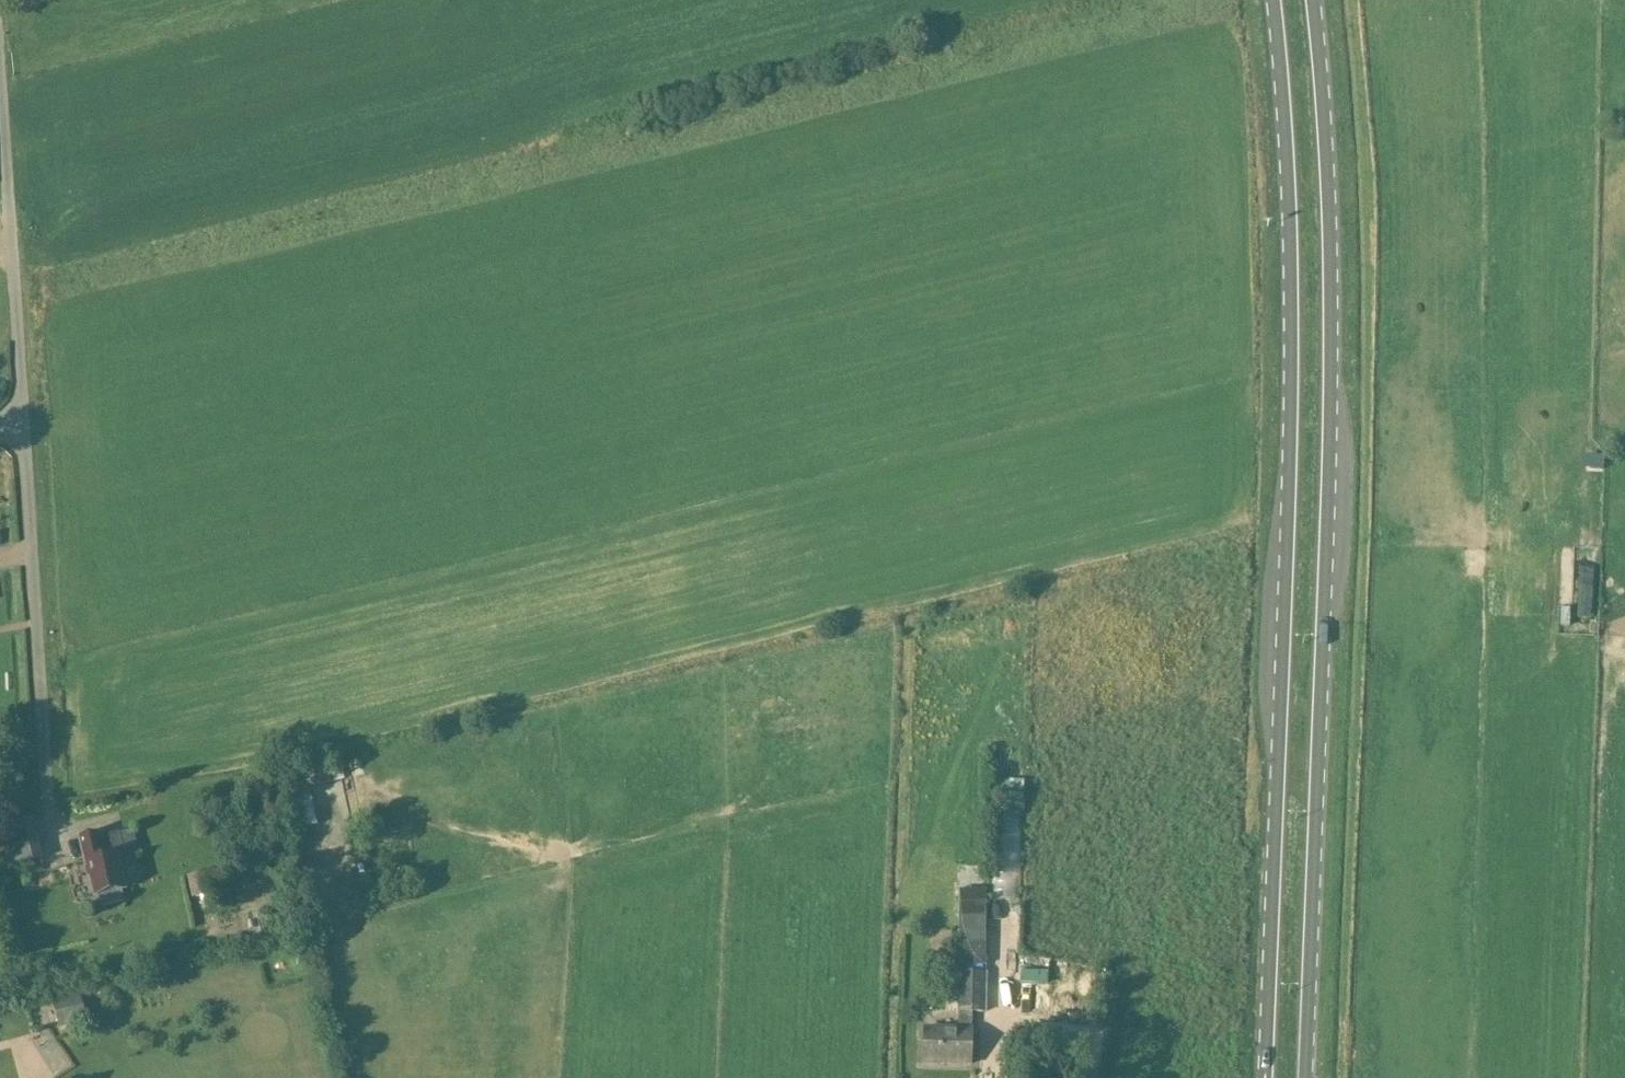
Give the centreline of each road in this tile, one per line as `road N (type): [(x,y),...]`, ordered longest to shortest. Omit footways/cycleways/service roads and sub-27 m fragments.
road 1 (primary): [(1275,0),(1293,217),(1294,428),(1269,1077)]
road 2 (primary): [(1308,1077),(1332,430),(1333,212),(1315,0)]
road 3 (unclassified): [(15,431),(23,395),(7,164)]
road 4 (unclassified): [(38,648),(28,467),(15,431)]

